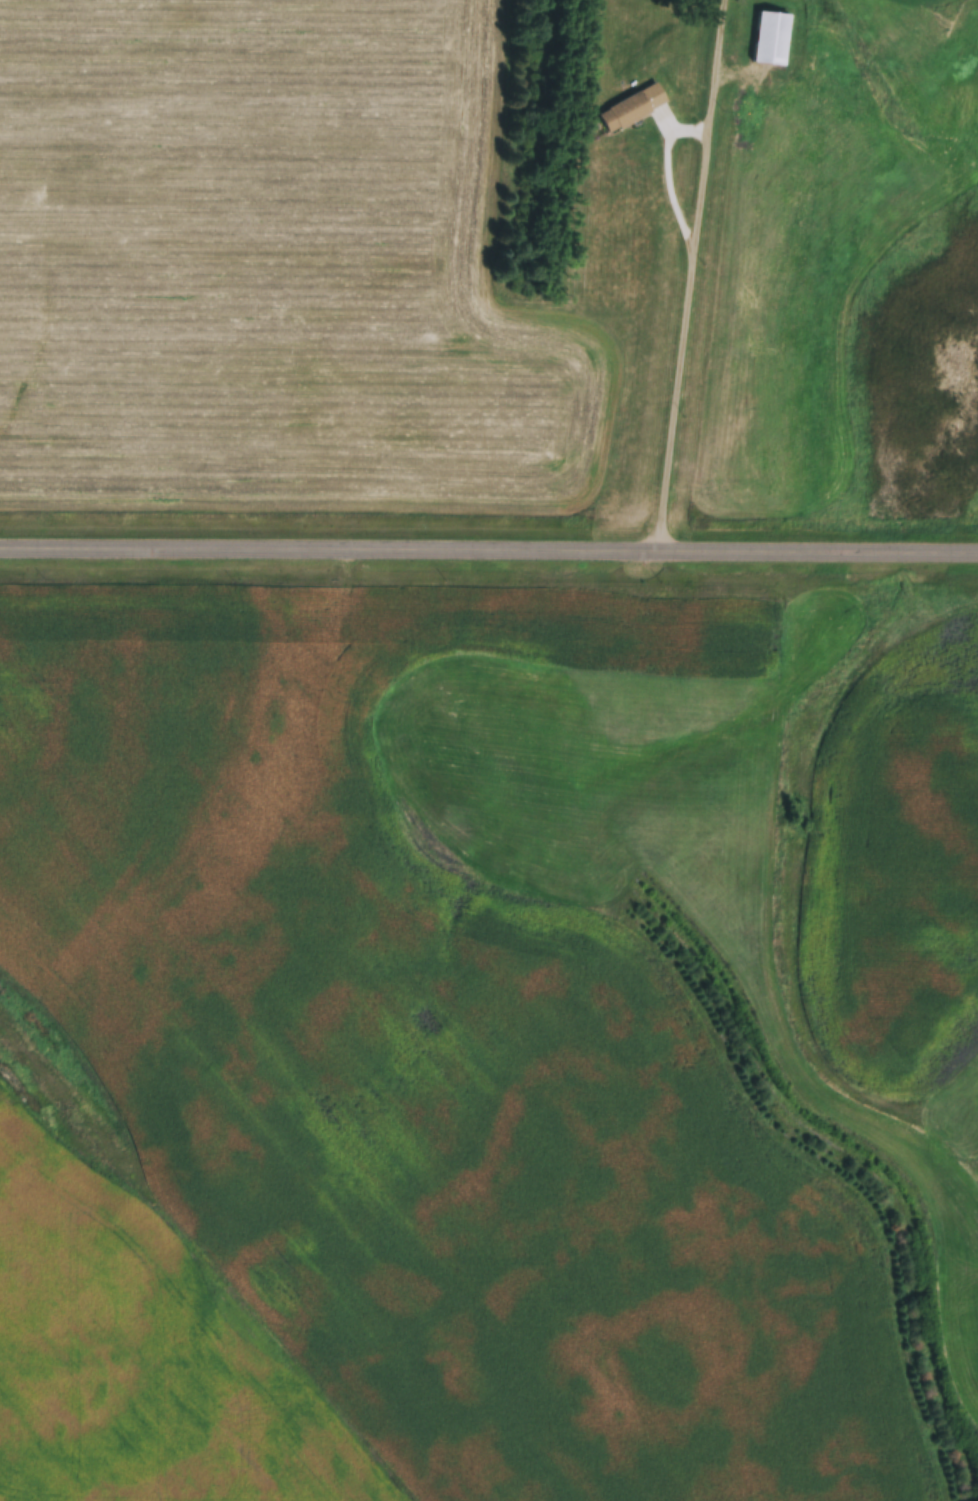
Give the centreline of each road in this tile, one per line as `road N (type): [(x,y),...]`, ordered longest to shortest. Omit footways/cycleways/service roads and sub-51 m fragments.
road 1 (residential): [(977,548),(0,548)]

